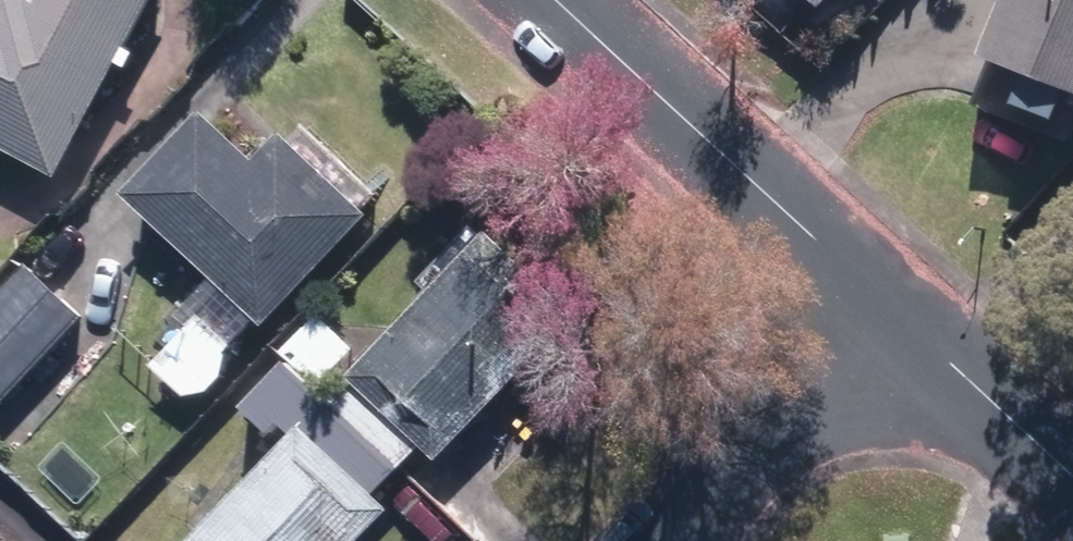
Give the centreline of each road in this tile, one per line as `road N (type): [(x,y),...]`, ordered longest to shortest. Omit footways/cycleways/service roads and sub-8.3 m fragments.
road 1 (residential): [(921,346),(550,0)]
road 2 (residential): [(921,346),(733,540)]
road 3 (residential): [(1072,485),(921,346)]

